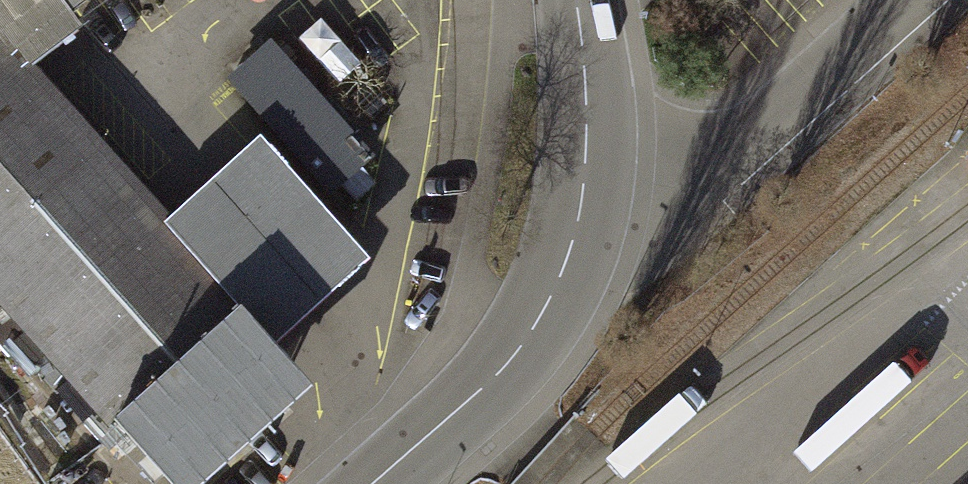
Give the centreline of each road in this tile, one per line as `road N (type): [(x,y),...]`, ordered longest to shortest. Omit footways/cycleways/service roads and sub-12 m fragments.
road 1 (unclassified): [(578,222),(700,188),(907,0)]
road 2 (unclassified): [(578,222),(550,295),(500,365),(370,483)]
road 3 (unclassified): [(578,0),(588,138),(578,222)]

